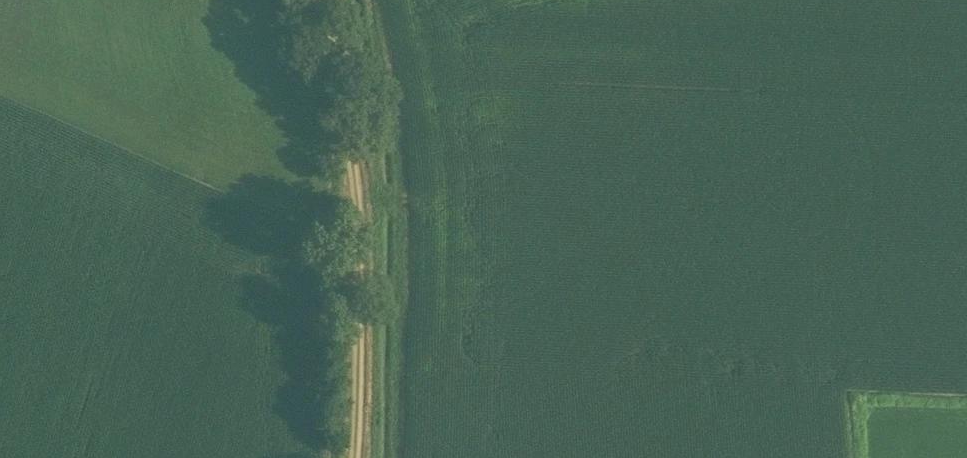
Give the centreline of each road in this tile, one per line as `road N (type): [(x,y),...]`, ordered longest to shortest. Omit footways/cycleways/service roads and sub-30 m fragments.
road 1 (track): [(353,457),(357,232),(324,0)]

